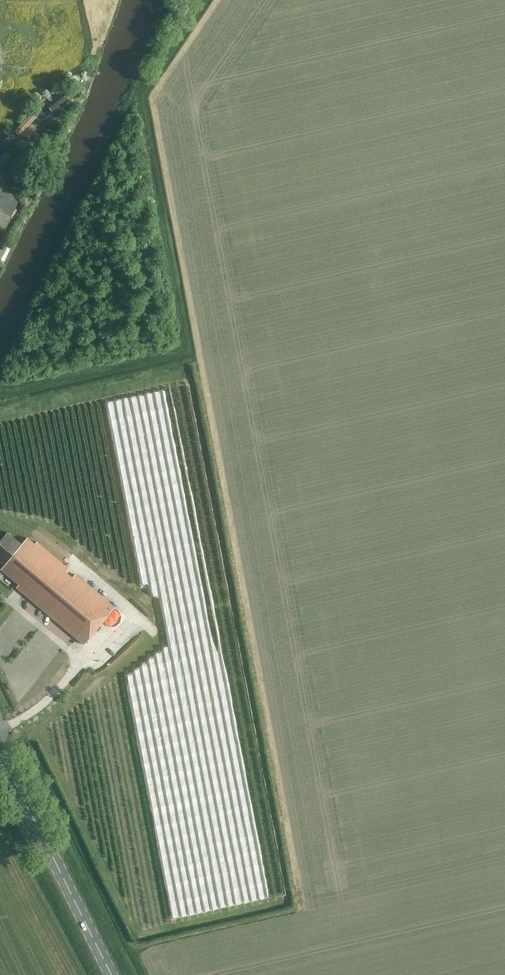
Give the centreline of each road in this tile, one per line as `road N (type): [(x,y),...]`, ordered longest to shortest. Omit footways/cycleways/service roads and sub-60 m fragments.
road 1 (primary): [(108,974),(0,754)]

